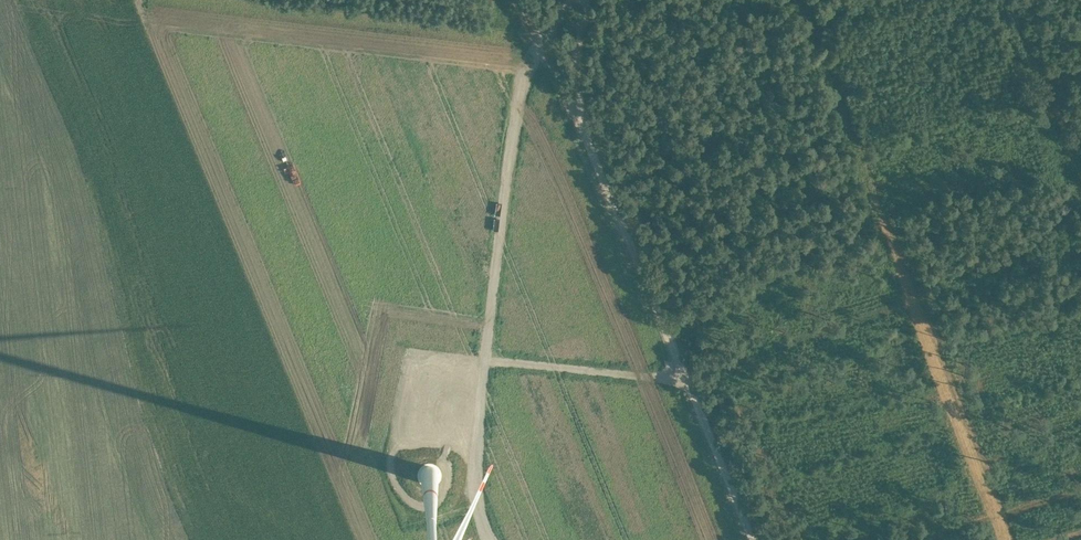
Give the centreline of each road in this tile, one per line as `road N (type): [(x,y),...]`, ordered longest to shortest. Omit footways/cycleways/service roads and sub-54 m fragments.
road 1 (track): [(557,0),(538,27),(749,539)]
road 2 (track): [(684,380),(436,356),(430,444)]
road 3 (track): [(1010,0),(1080,177)]

